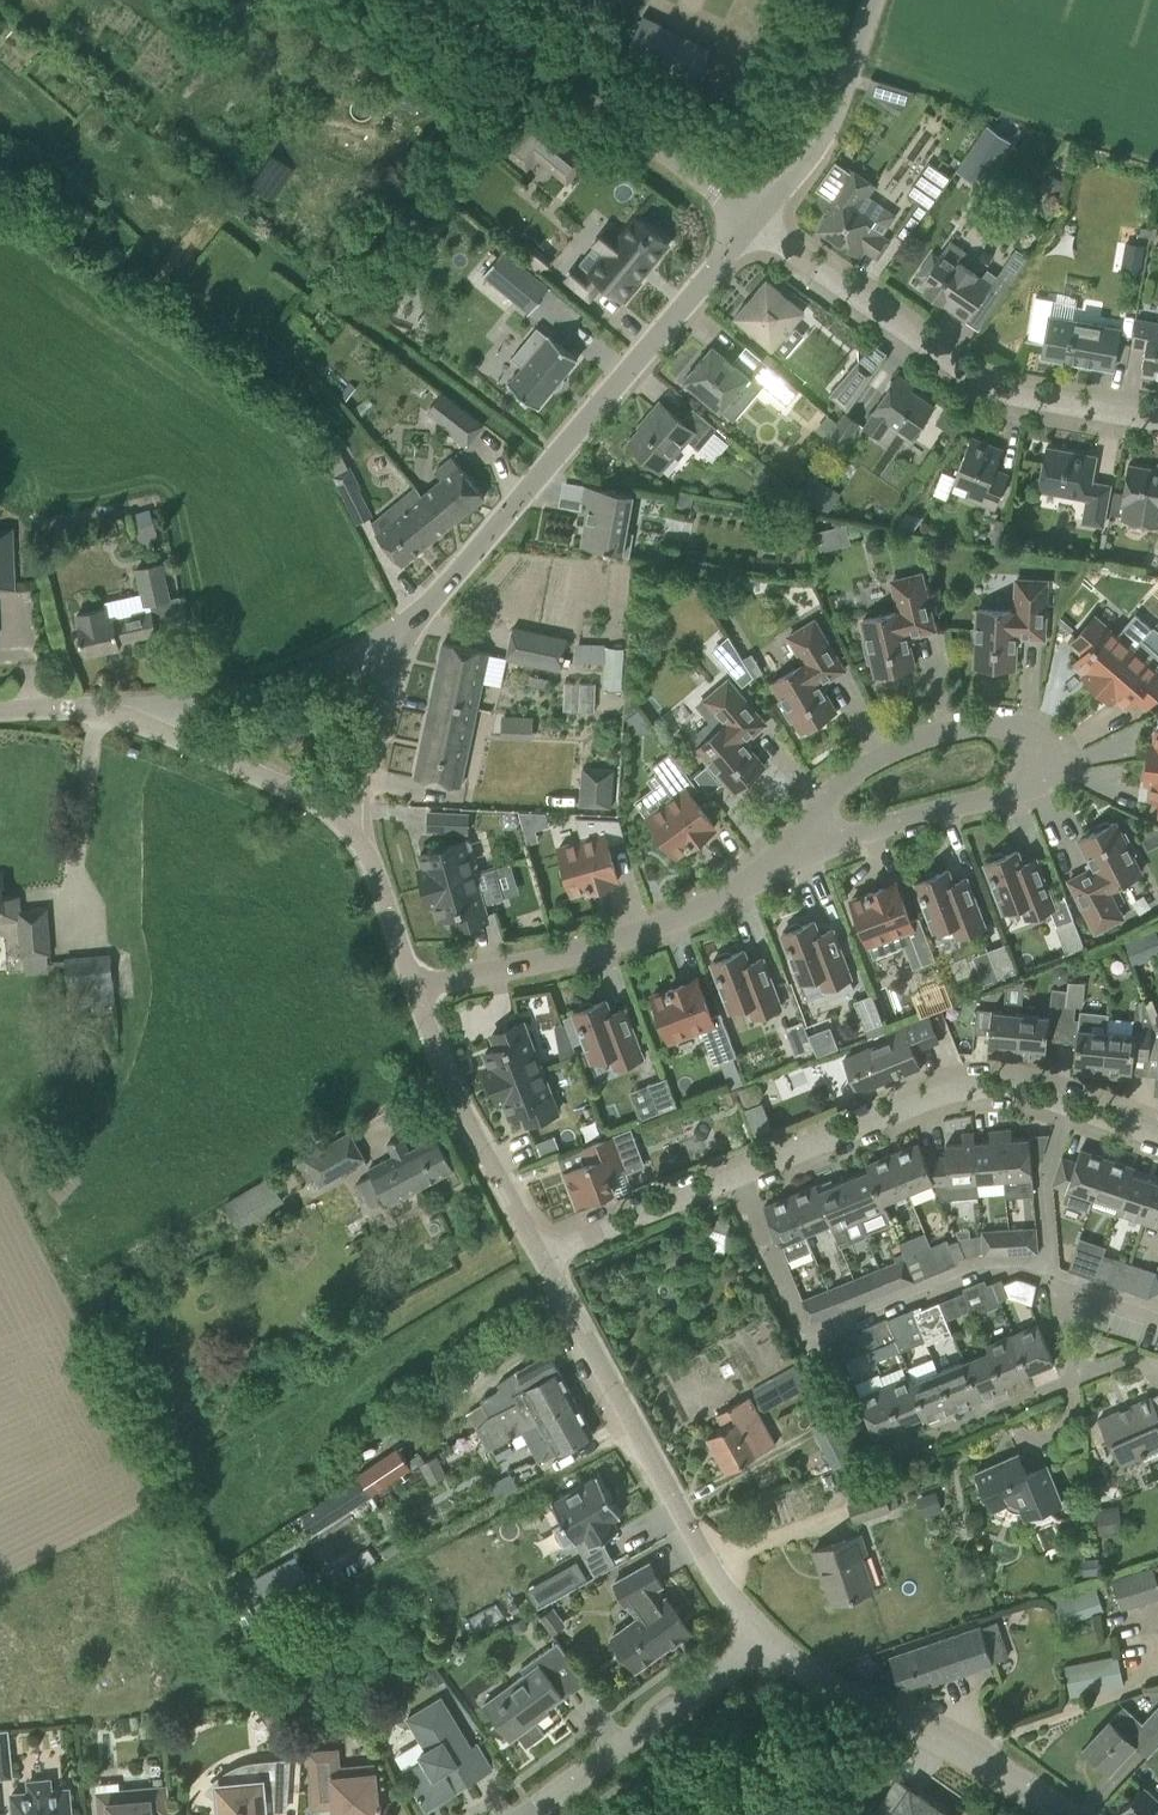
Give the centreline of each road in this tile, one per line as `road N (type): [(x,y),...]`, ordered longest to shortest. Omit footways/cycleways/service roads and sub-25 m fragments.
road 1 (residential): [(401,635),(756,217)]
road 2 (residential): [(787,868),(856,772),(893,751),(986,727),(1029,737),(1037,771),(1014,798),(863,835)]
road 3 (residential): [(1157,421),(1017,404),(966,383),(756,217)]
road 4 (residential): [(735,1172),(978,1088),(1014,1089),(1157,1136)]
road 5 (residential): [(763,1635),(719,1593),(679,1534),(543,1257)]
road 6 (residential): [(1051,1267),(994,1268),(828,1325),(805,1325),(735,1172)]
road 7 (residential): [(787,868),(711,909),(587,956),(418,995)]
road 8 (residential): [(1068,1814),(943,1731),(816,1678),(763,1635)]
road 9 (residential): [(543,1257),(452,1088),(418,995)]
road 10 (residential): [(538,1814),(763,1635)]
road 11 (residential): [(134,715),(285,680),(401,635)]
road 12 (residential): [(756,217),(830,121),(873,0)]
road 13 (residential): [(349,829),(315,801),(134,715)]
road 14 (residential): [(543,1257),(735,1172)]
road 15 (residential): [(349,829),(347,778),(401,635)]
road 16 (residential): [(756,217),(591,101)]
road 17 (residential): [(418,995),(349,829)]
road 18 (unclassified): [(591,101),(445,0)]
road 19 (residential): [(0,703),(37,699),(134,715)]

